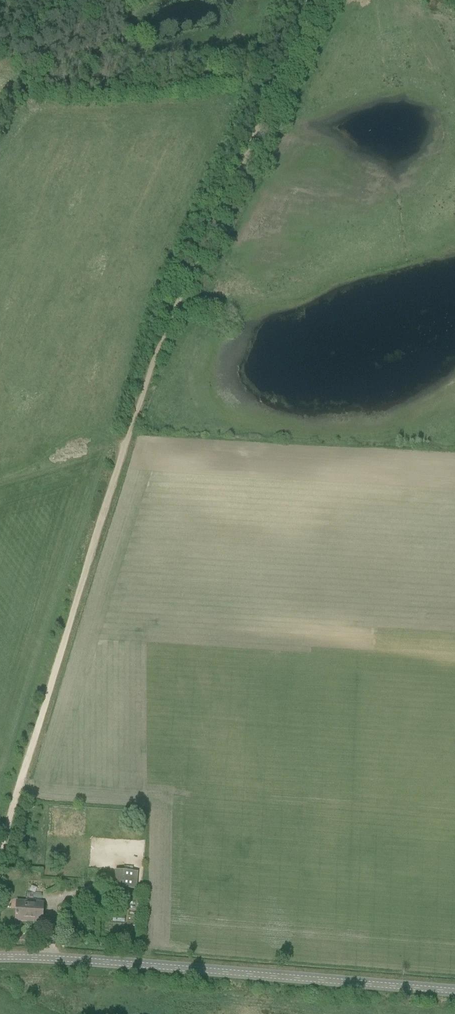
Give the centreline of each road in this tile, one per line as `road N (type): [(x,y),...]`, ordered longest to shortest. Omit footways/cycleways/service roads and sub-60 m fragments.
road 1 (track): [(316,0),(145,388),(0,854)]
road 2 (tertiary): [(0,957),(454,992)]

